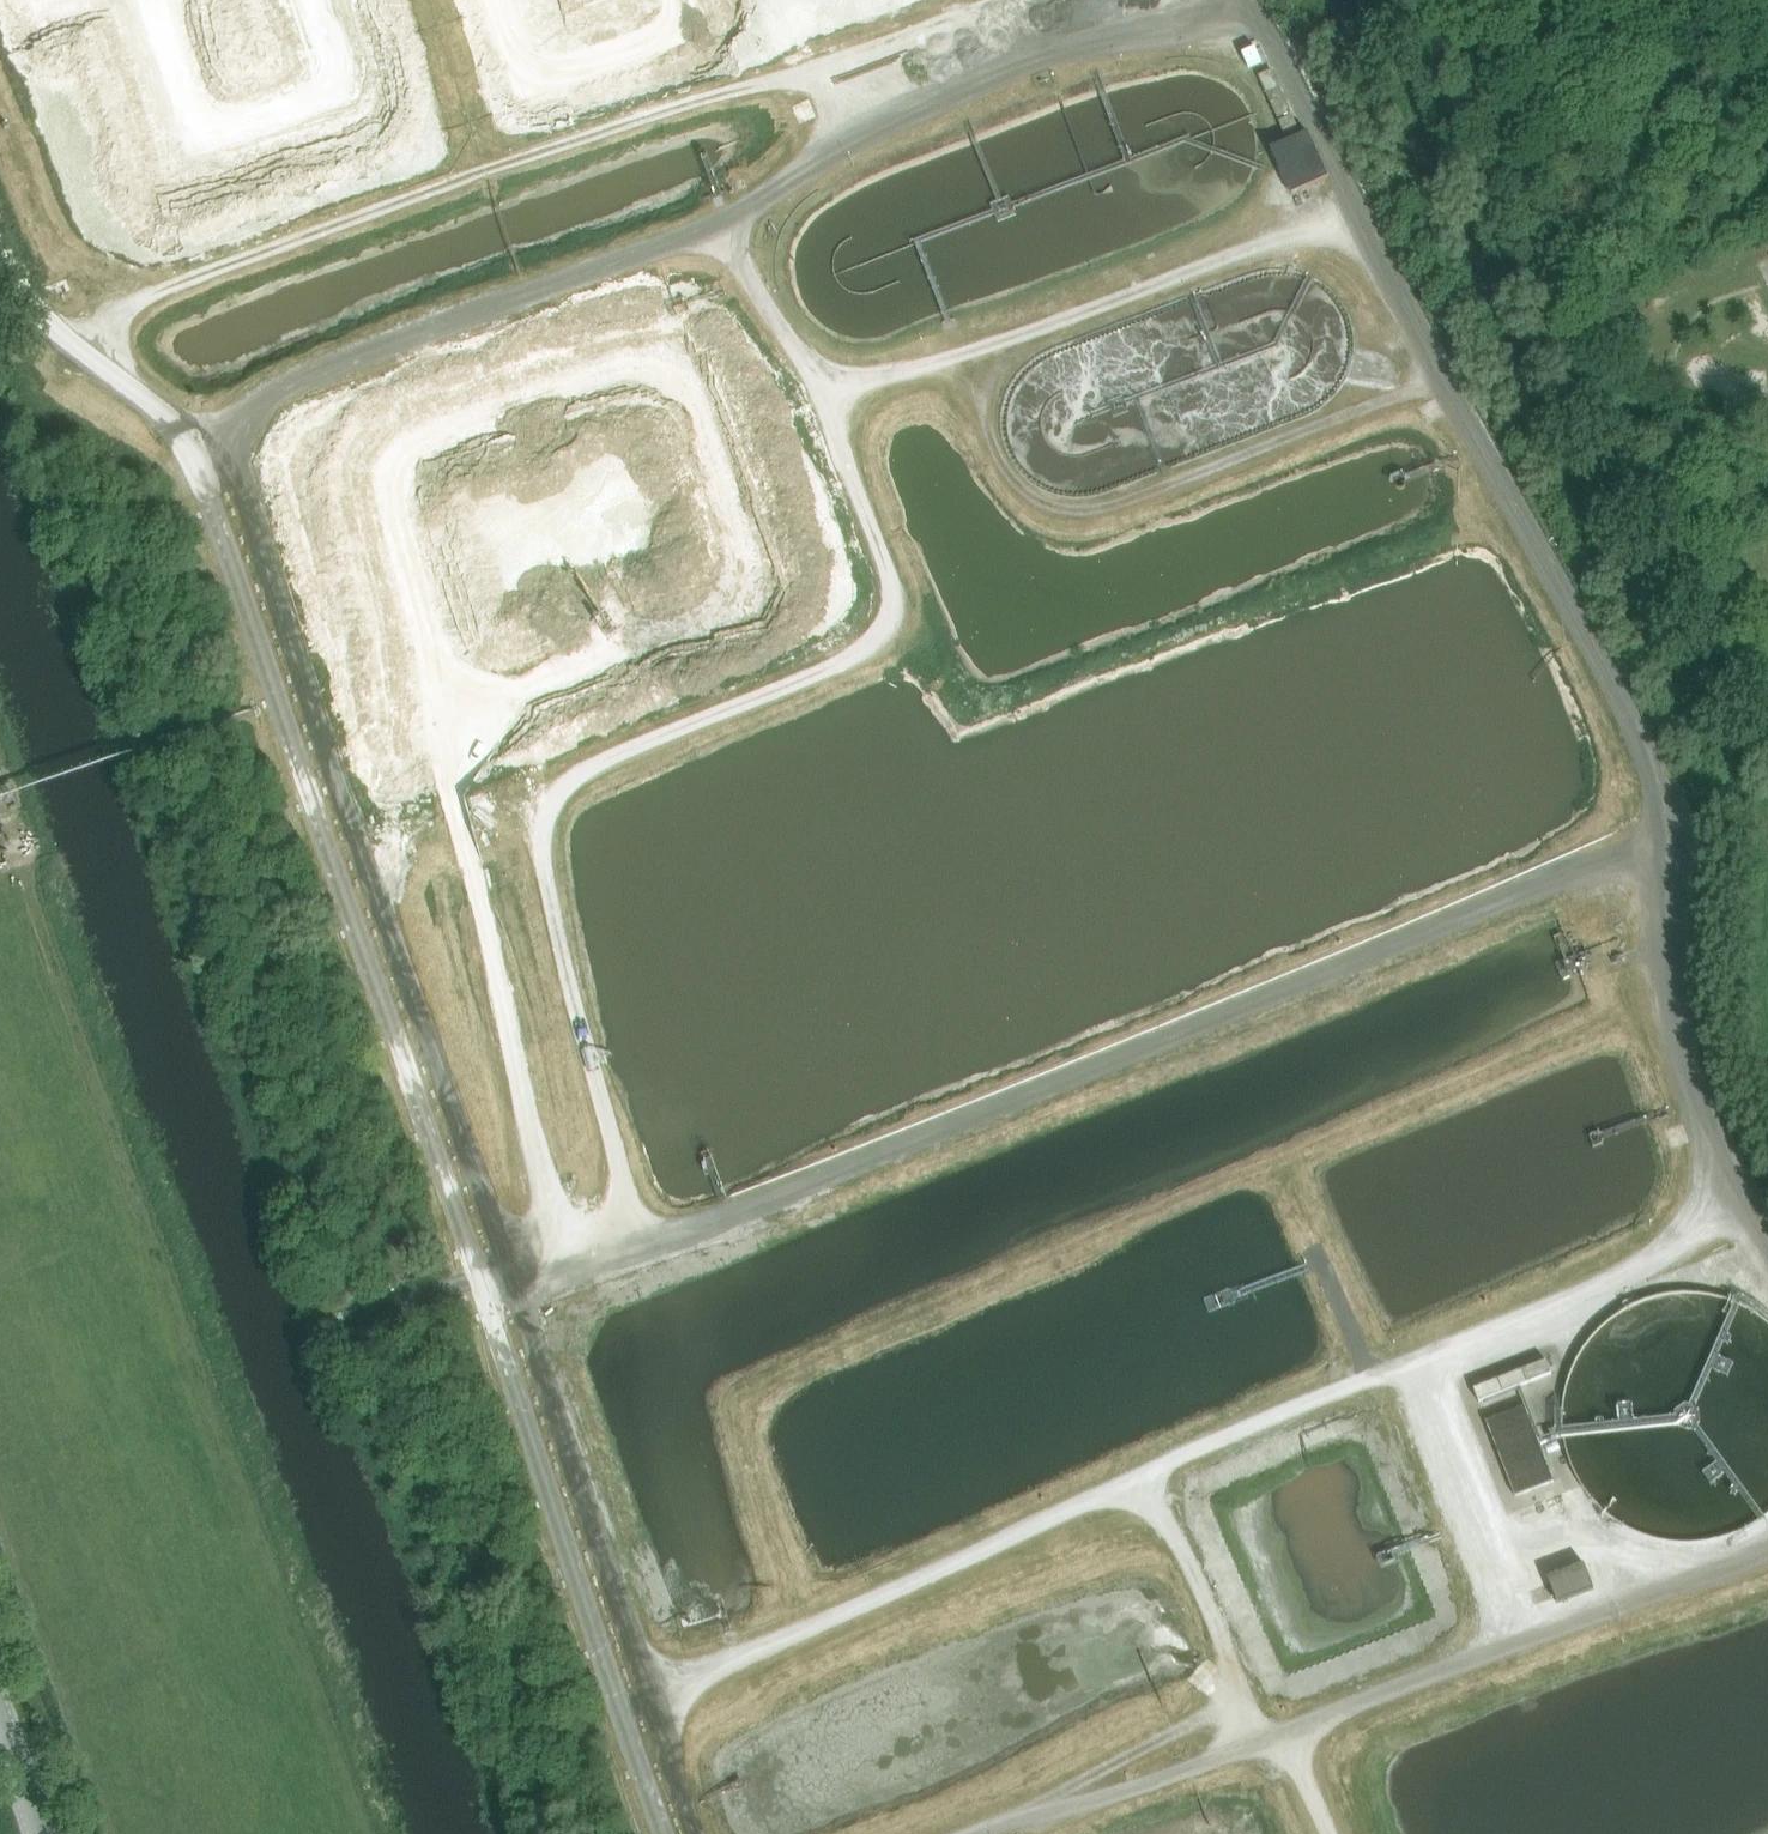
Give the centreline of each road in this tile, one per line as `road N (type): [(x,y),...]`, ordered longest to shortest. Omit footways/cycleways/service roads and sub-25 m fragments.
road 1 (track): [(1441,376),(1189,477),(1085,509),(1051,506),(1016,487),(992,444),(966,352)]

